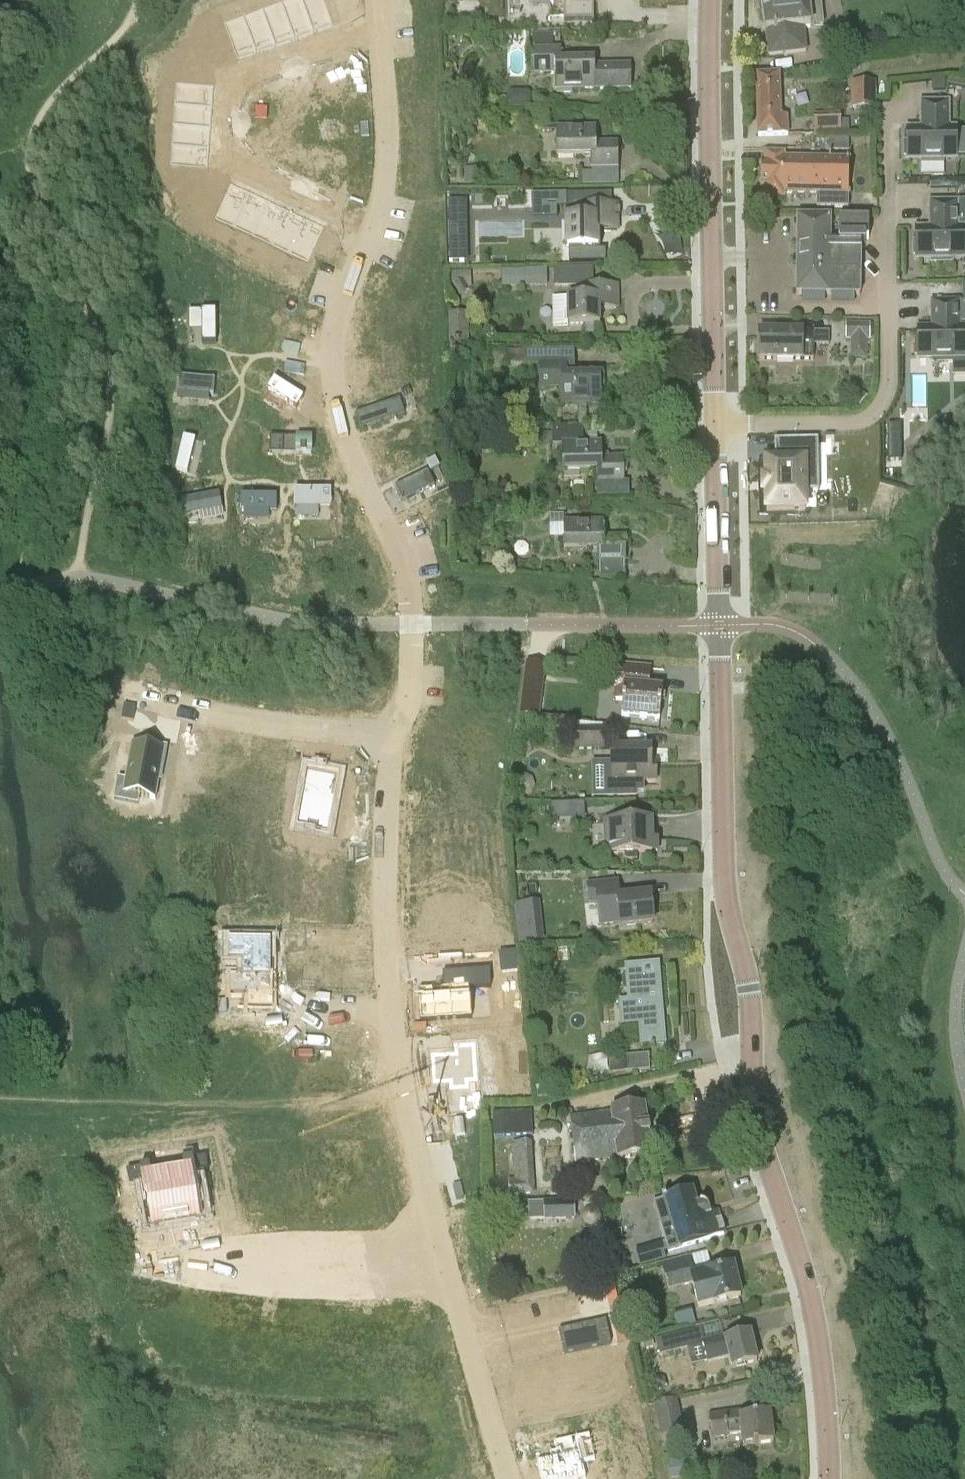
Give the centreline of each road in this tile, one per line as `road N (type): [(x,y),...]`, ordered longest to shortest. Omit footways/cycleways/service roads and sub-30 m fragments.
road 1 (tertiary): [(832,1478),(821,1336),(754,1048),(729,893),(723,626)]
road 2 (residential): [(440,1255),(400,1083),(385,973),(382,843),(395,734)]
road 3 (residential): [(395,734),(411,695),(410,593),(403,558),(340,428),(331,372),(339,316),(369,235)]
road 4 (residential): [(369,235),(220,167),(224,73),(379,18)]
road 5 (tertiary): [(711,422),(709,0)]
road 6 (residential): [(711,422),(845,425),(881,407),(889,200)]
road 7 (residential): [(142,1264),(328,1266),(440,1255)]
road 8 (residential): [(126,688),(266,722),(395,734)]
road 9 (residential): [(507,1478),(440,1255)]
road 10 (residential): [(369,235),(387,150),(379,18)]
road 11 (unclassified): [(723,626),(508,625)]
road 12 (tertiary): [(723,626),(711,422)]

